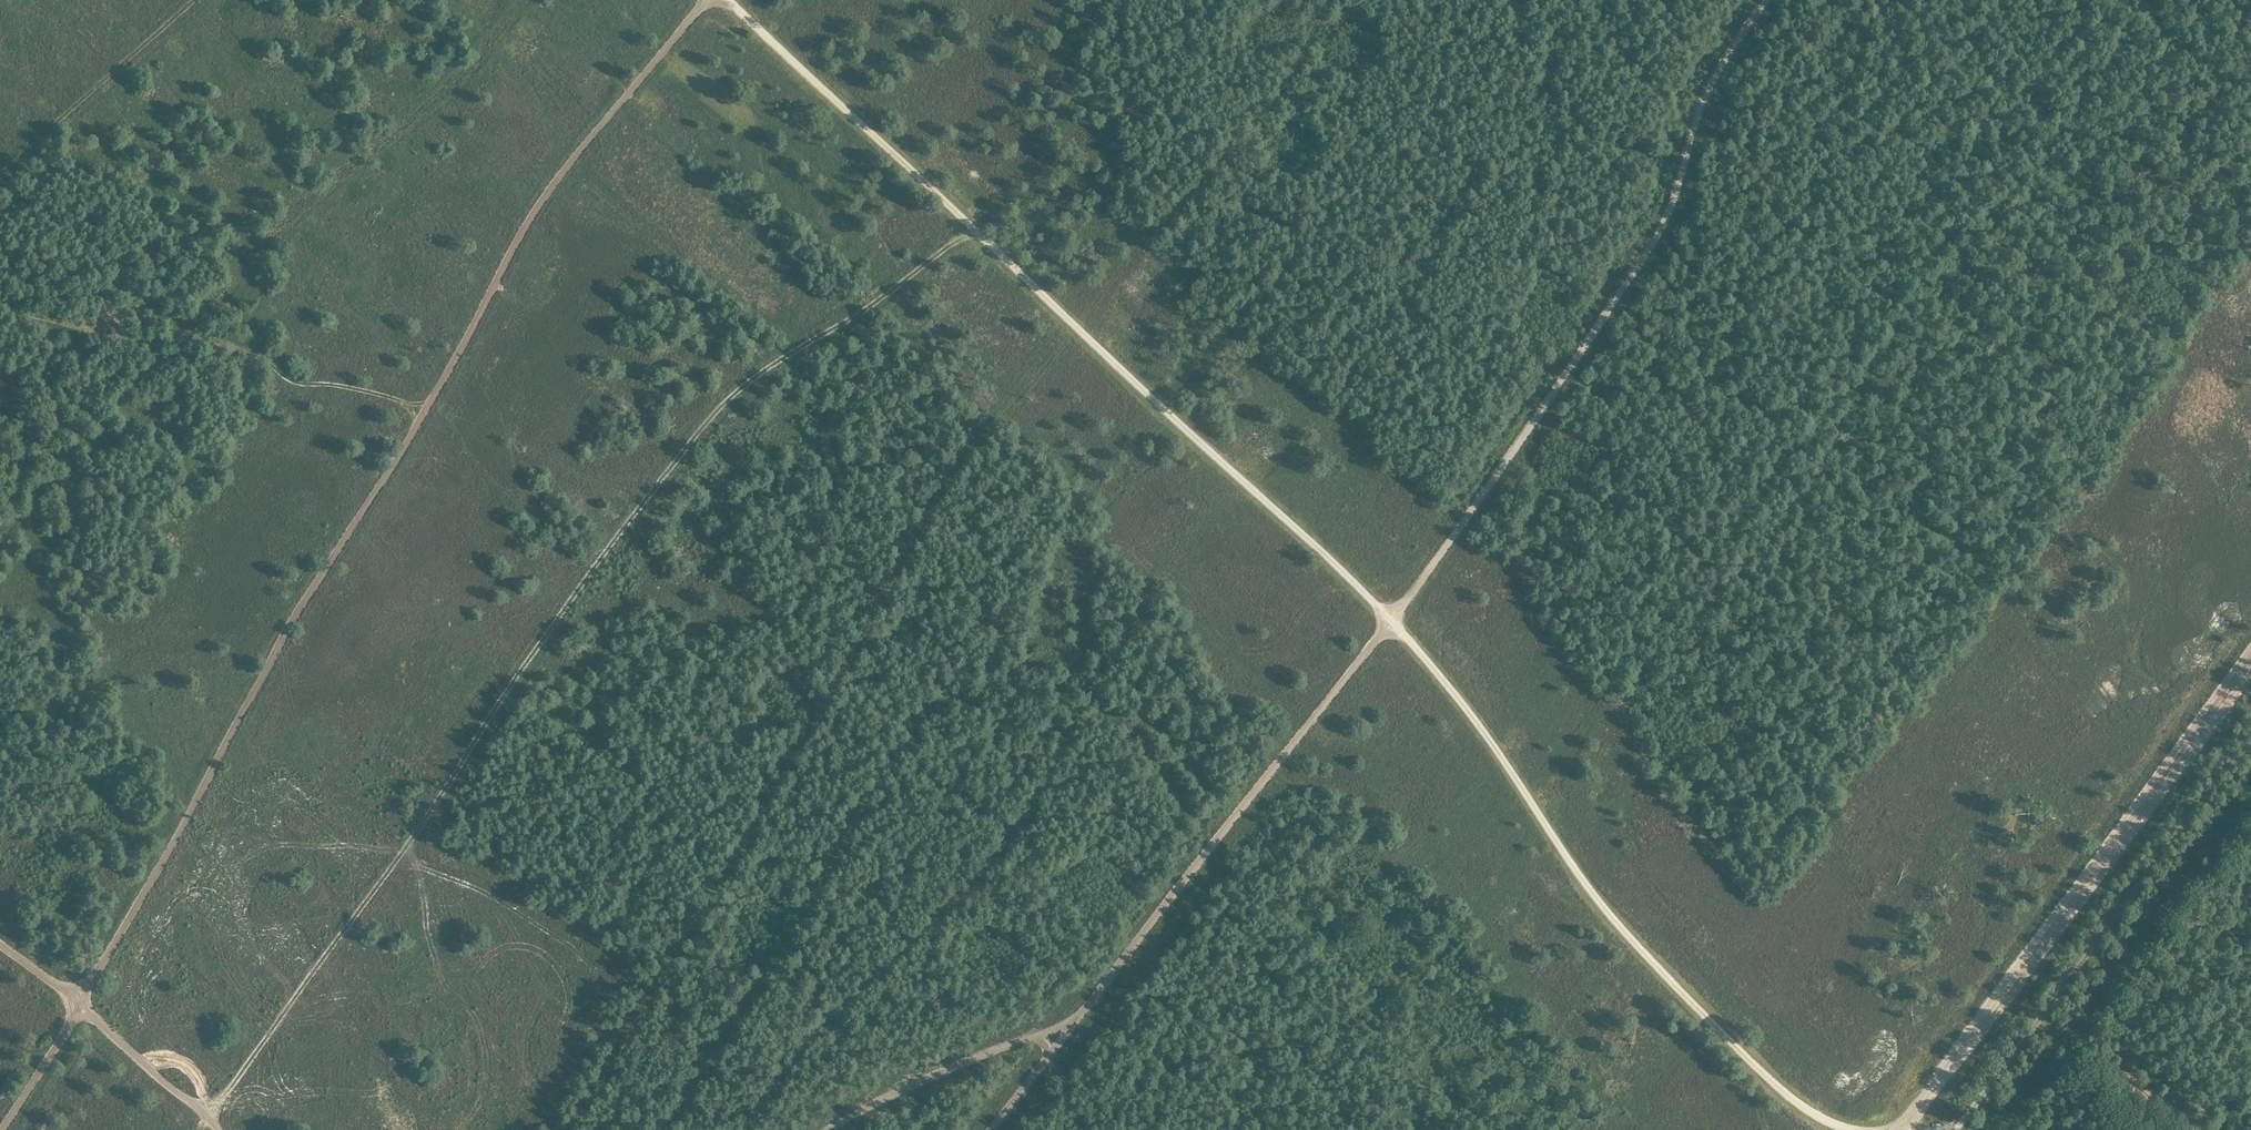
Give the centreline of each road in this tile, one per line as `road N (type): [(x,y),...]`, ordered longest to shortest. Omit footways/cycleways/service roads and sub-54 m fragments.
road 1 (track): [(1904,1129),(2250,661)]

